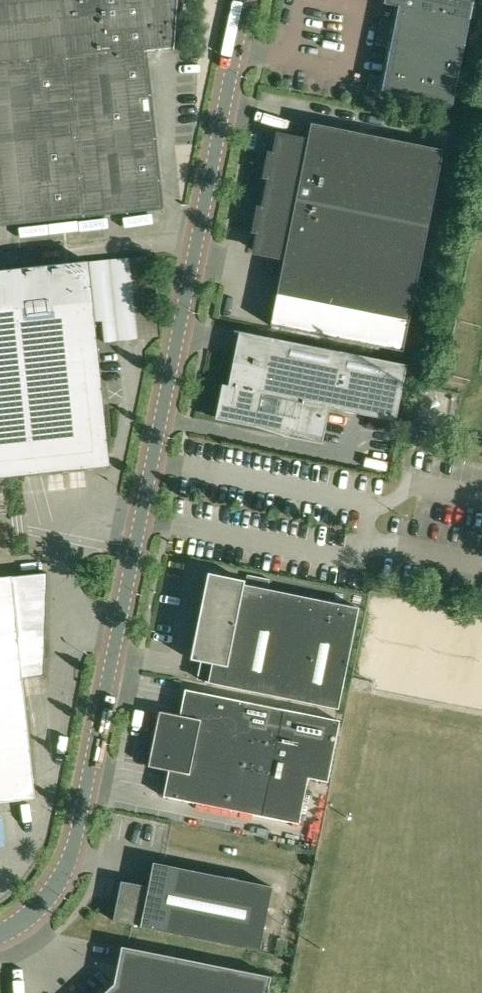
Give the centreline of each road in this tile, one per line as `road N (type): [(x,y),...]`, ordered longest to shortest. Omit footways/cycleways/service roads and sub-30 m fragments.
road 1 (unclassified): [(246,0),(76,837),(55,888),(0,934)]

